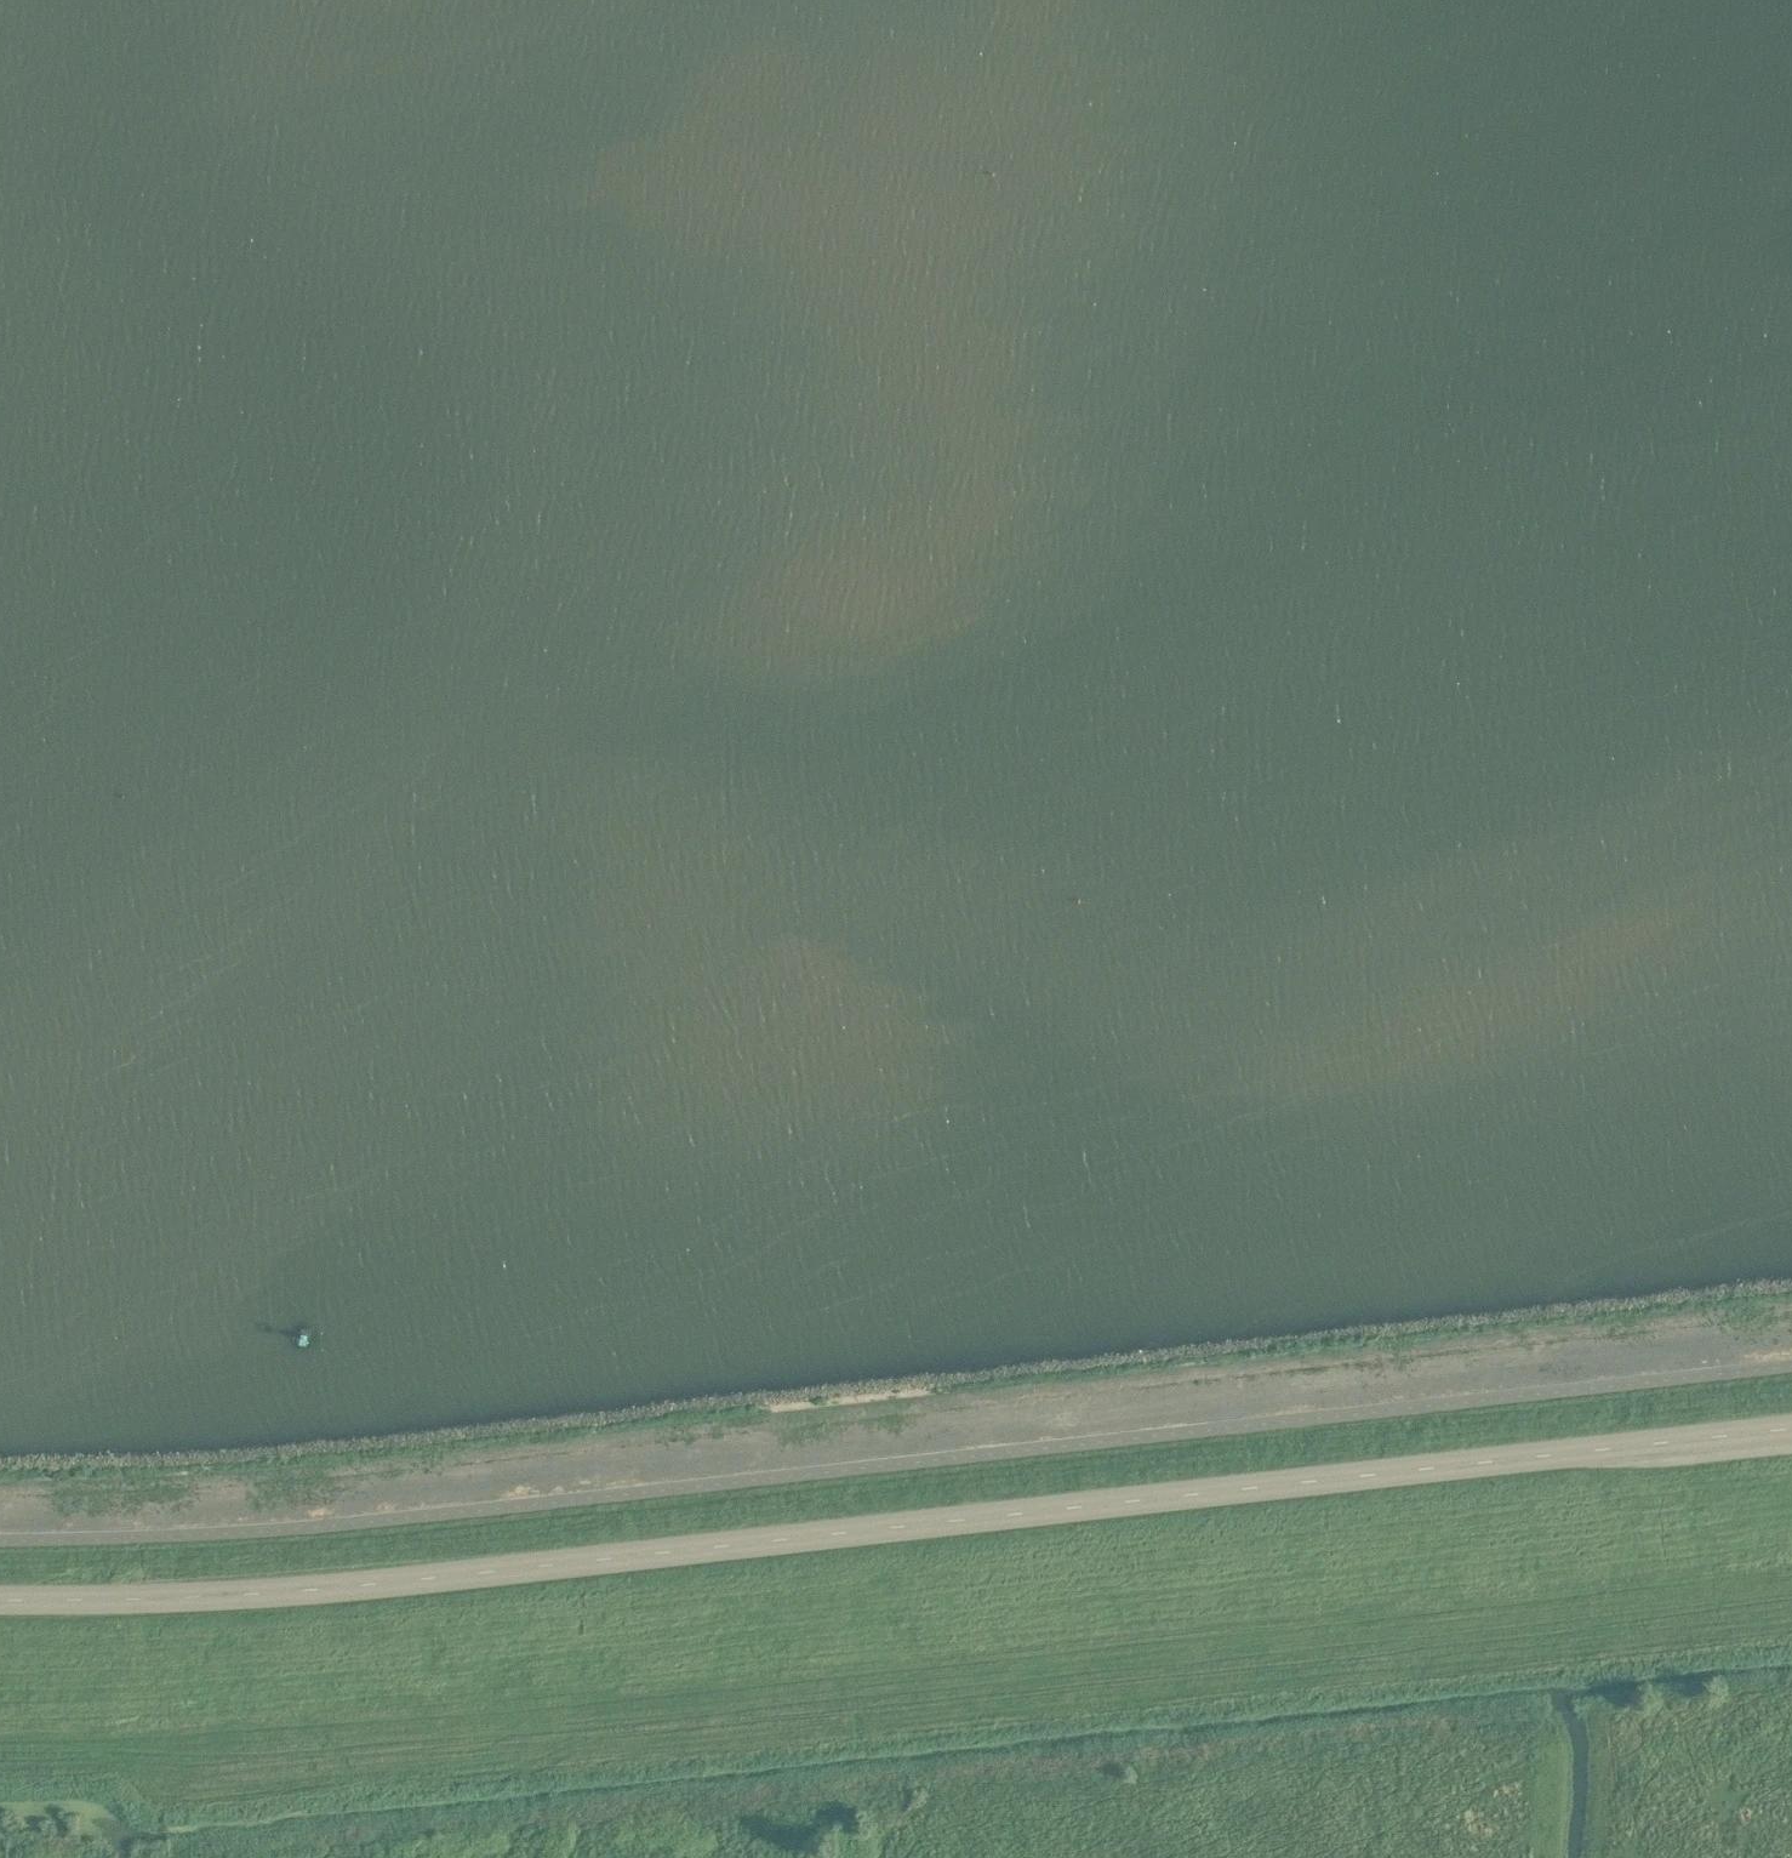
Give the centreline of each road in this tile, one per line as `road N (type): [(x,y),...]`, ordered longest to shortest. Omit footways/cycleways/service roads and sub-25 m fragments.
road 1 (tertiary): [(0,1599),(348,1587),(1791,1428)]

